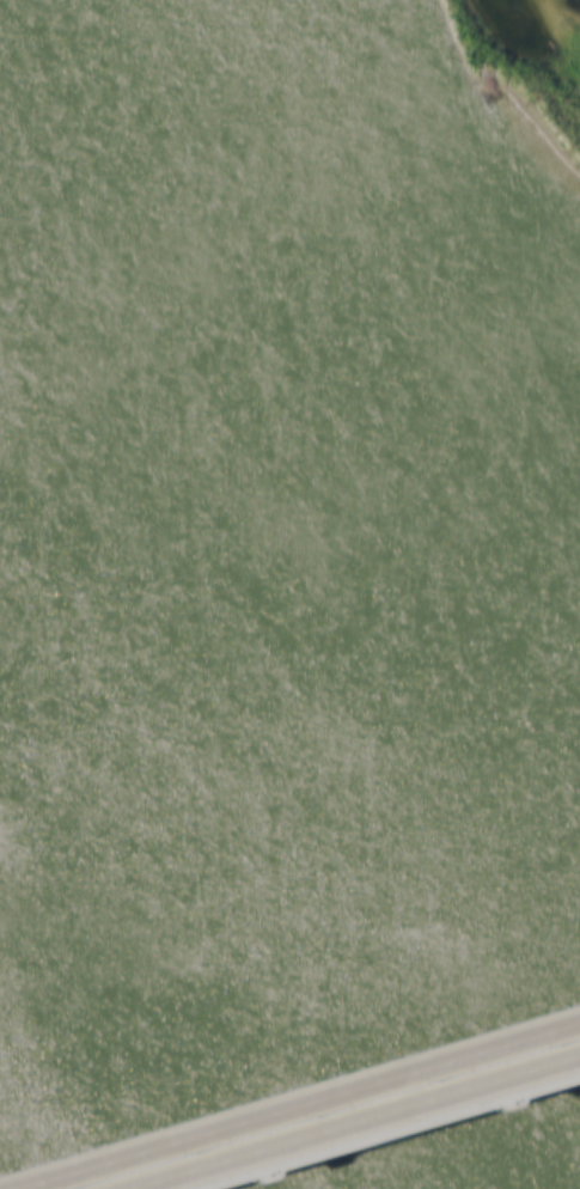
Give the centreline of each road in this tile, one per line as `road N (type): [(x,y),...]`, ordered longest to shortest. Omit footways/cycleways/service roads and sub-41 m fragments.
road 1 (primary): [(500,1053),(17,1188)]
road 2 (primary): [(150,1188),(521,1081)]

